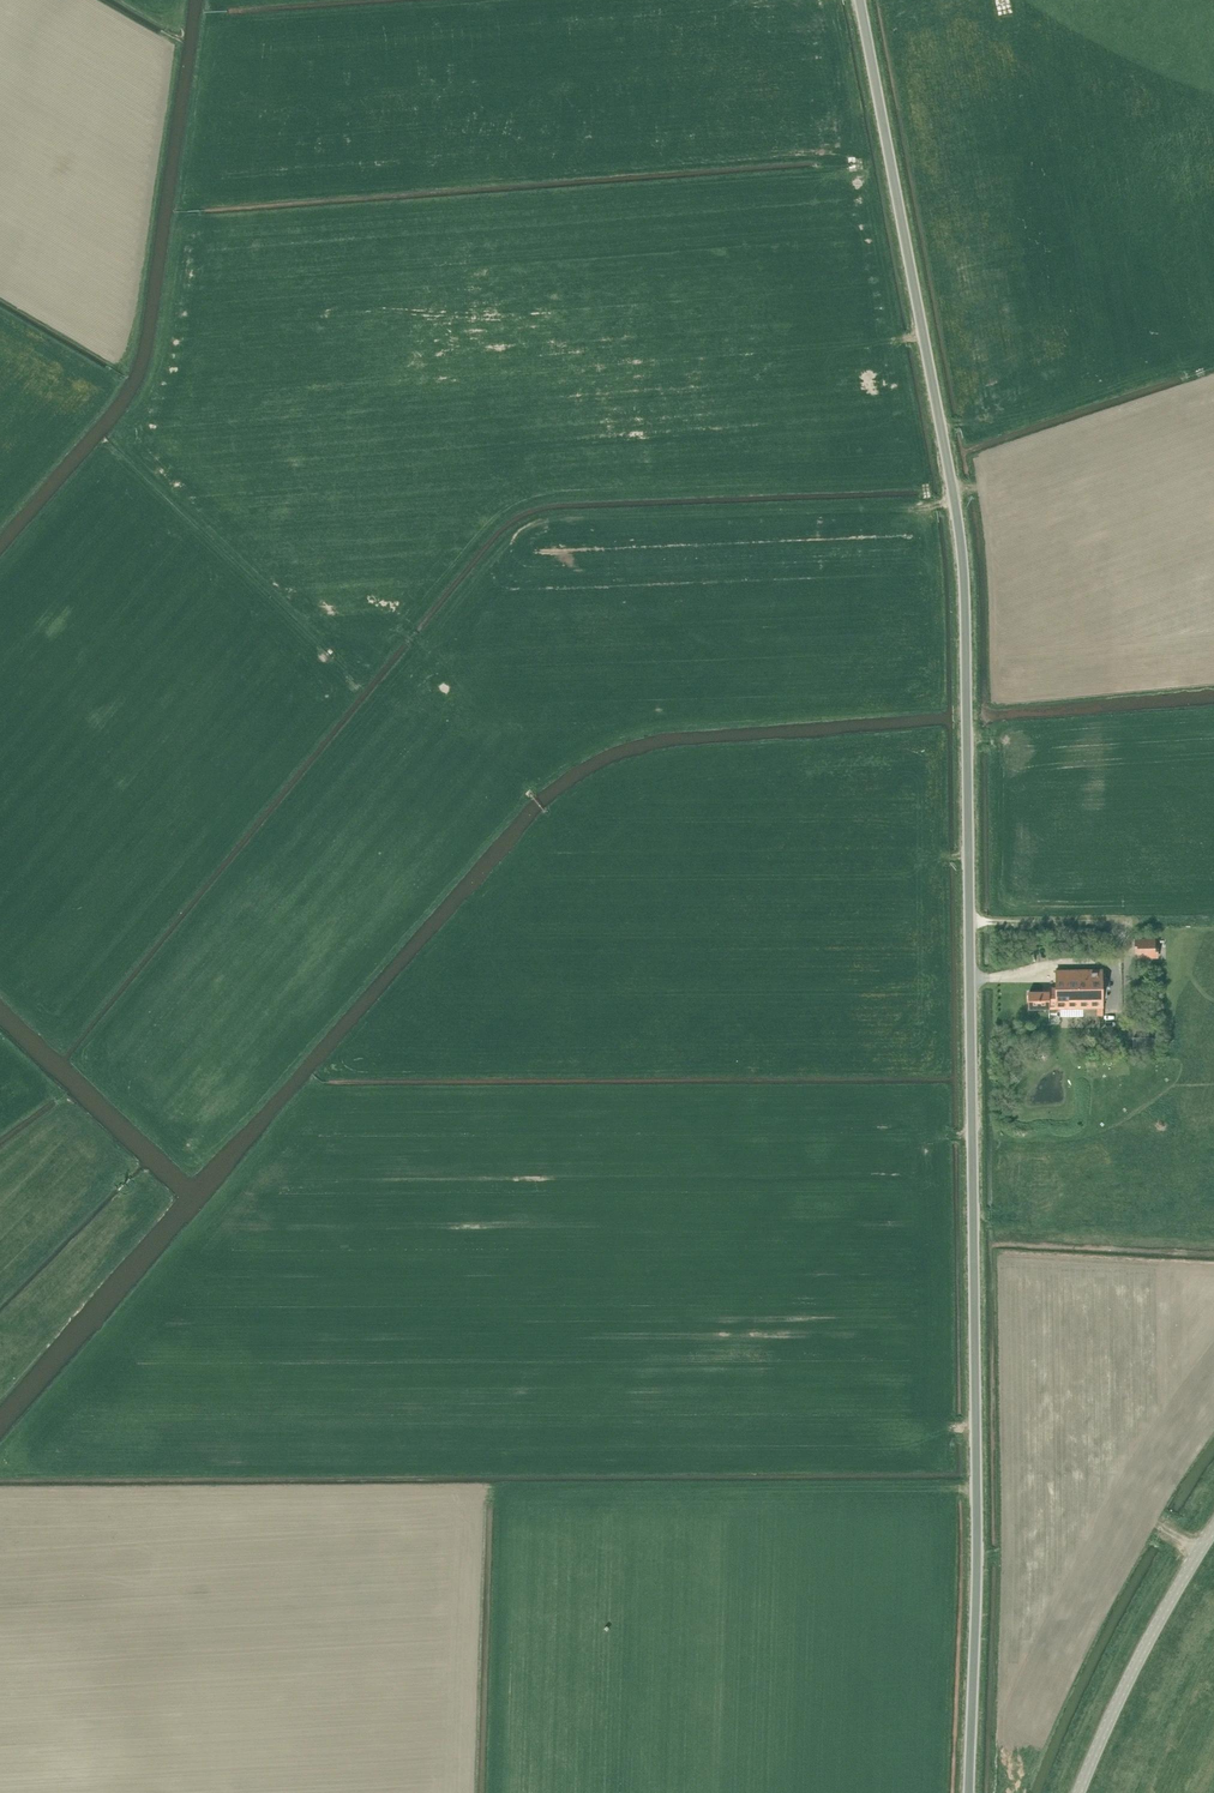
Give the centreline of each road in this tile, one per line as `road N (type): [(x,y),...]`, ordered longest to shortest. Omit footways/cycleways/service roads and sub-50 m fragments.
road 1 (tertiary): [(969,1792),(975,1426),(959,523),(866,0)]
road 2 (tertiary): [(1079,1792),(1145,1648),(1213,1531)]

